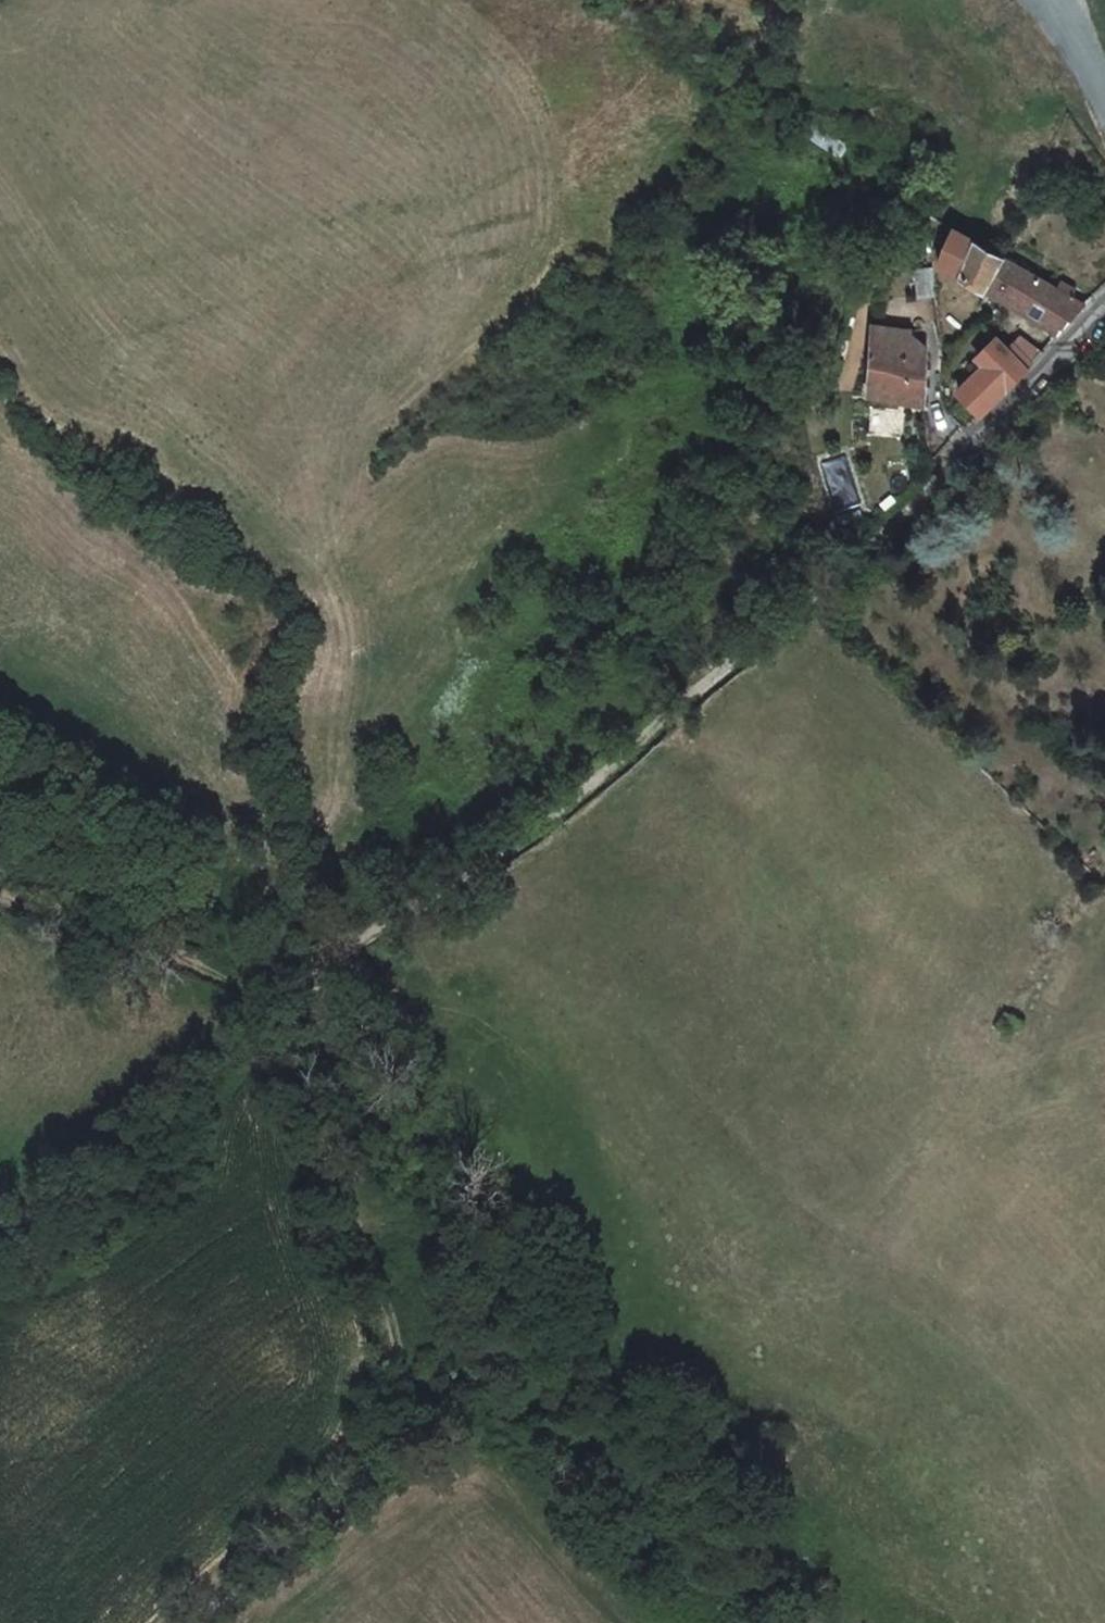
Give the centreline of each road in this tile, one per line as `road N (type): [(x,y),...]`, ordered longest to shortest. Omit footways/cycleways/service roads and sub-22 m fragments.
road 1 (track): [(950,466),(766,645),(525,845),(337,953),(295,1008),(382,1281),(397,1426),(274,1565),(210,1622)]
road 2 (residential): [(1104,312),(950,466)]

